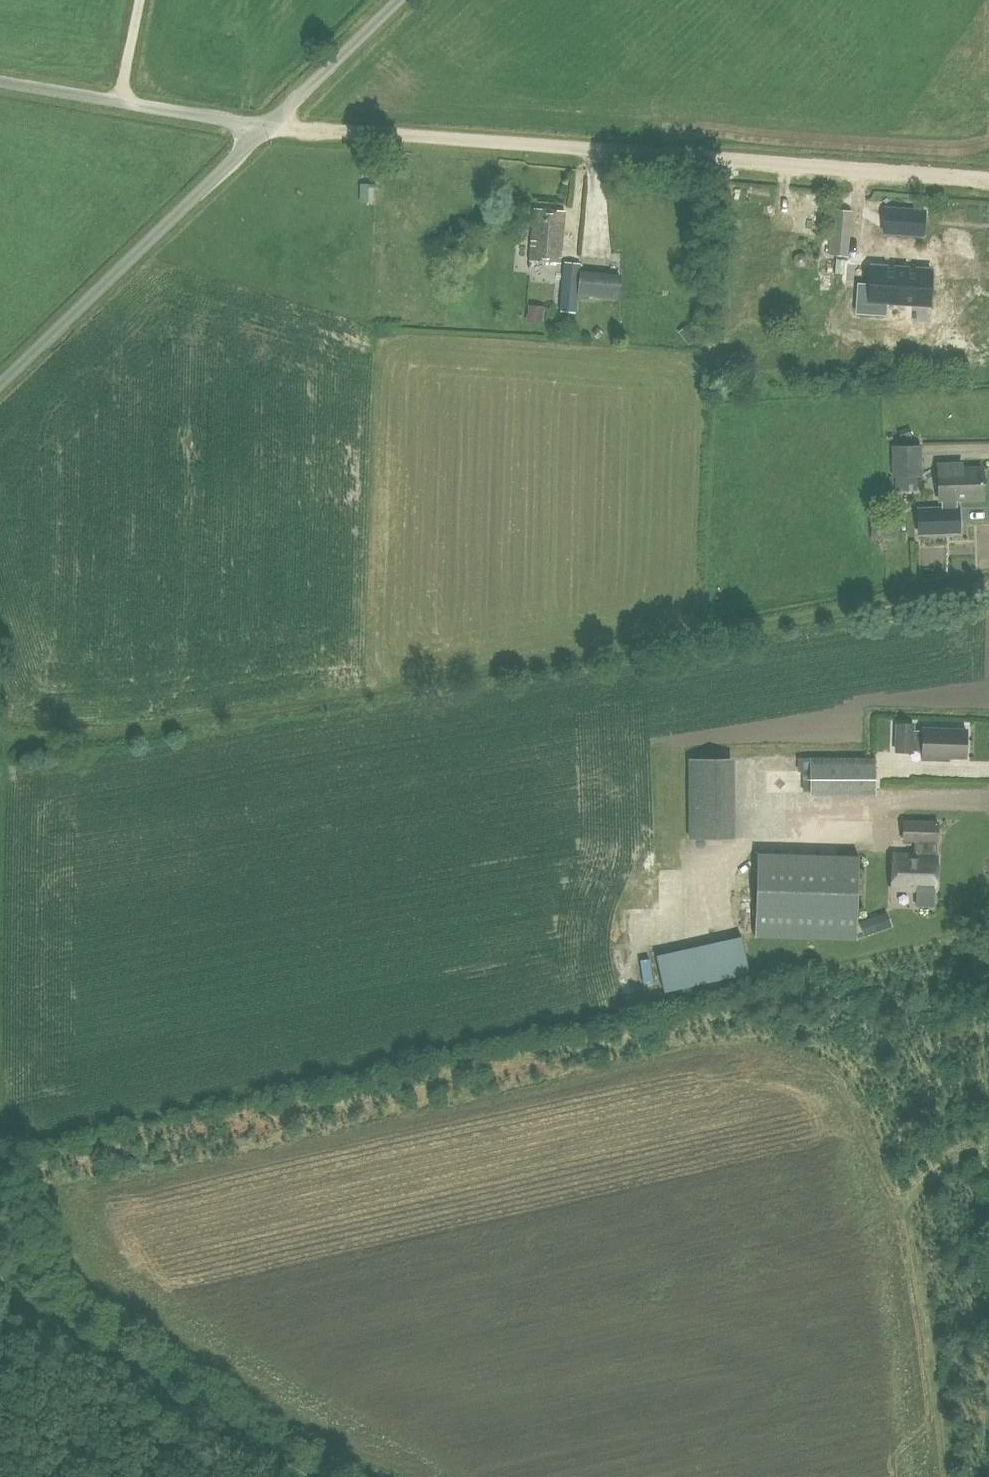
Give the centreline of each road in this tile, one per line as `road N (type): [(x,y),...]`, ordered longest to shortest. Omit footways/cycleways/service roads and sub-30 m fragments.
road 1 (track): [(0,733),(12,739),(94,733),(988,584)]
road 2 (unclassified): [(988,183),(264,127)]
road 3 (track): [(942,1476),(899,1204),(861,1109),(842,1082),(801,1054)]
road 4 (unclassified): [(264,127),(0,383)]
road 5 (unclassified): [(264,127),(396,0)]
road 6 (unclassified): [(264,127),(120,100)]
road 7 (unclassified): [(120,100),(0,79)]

